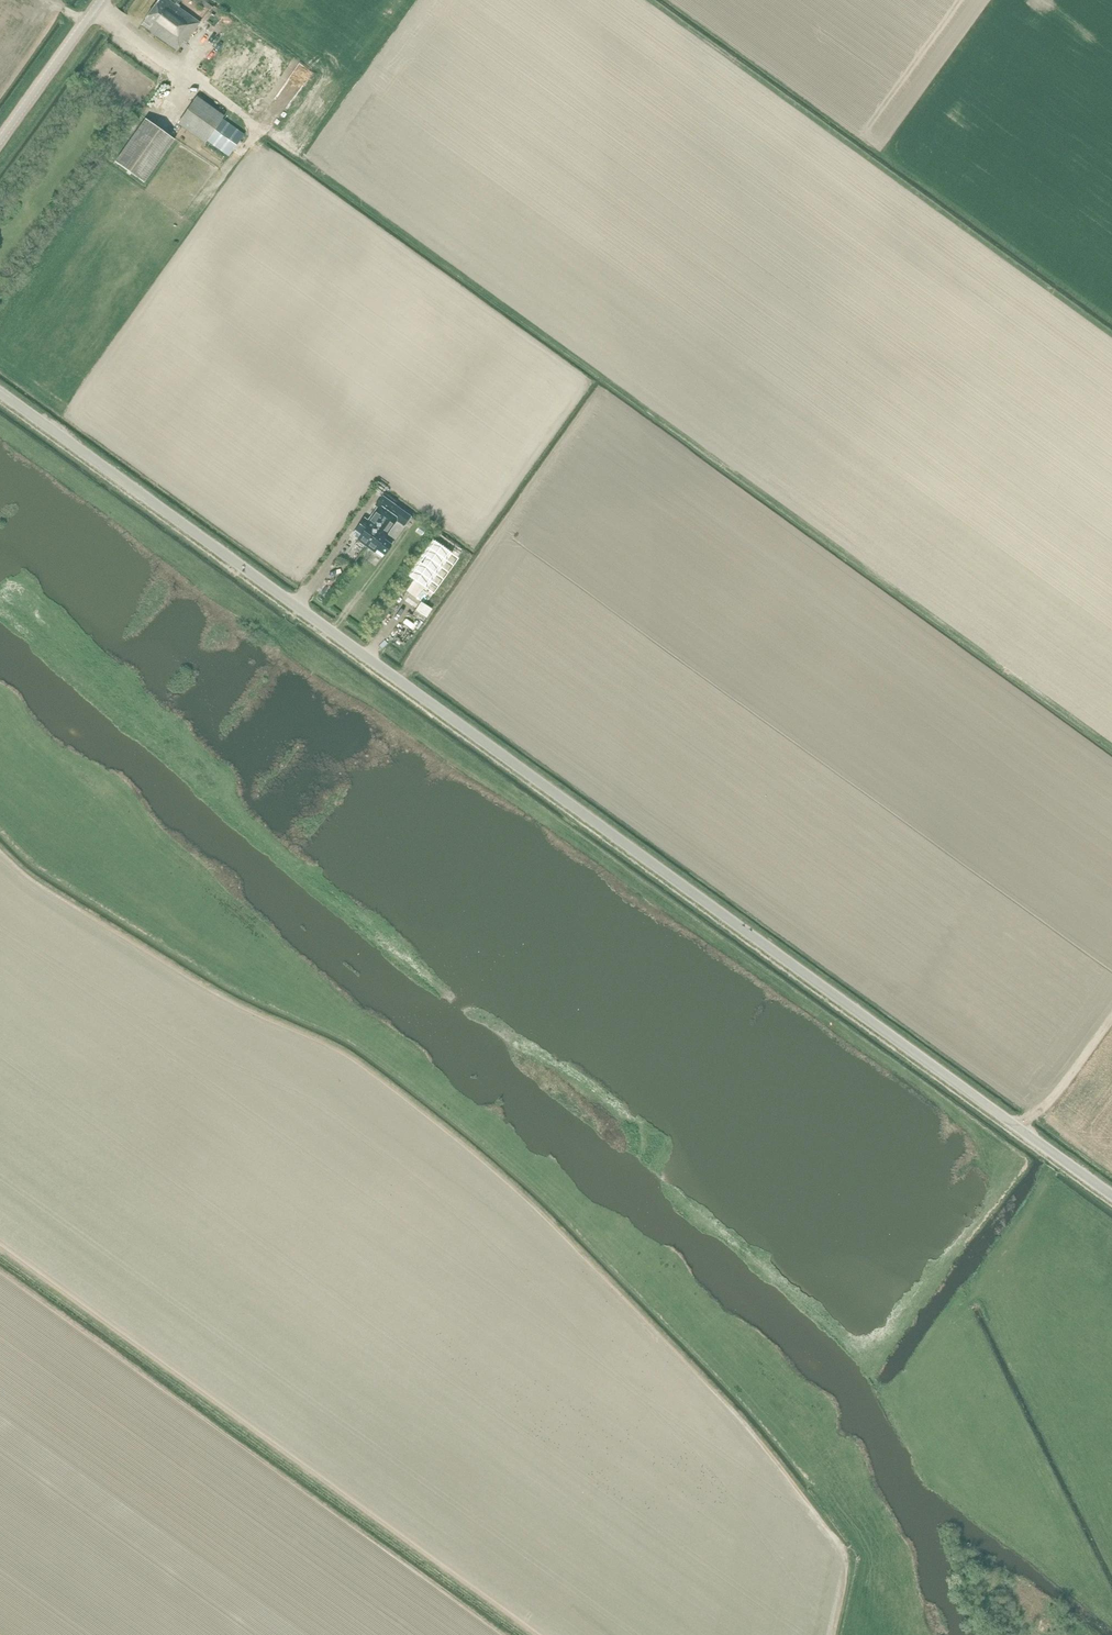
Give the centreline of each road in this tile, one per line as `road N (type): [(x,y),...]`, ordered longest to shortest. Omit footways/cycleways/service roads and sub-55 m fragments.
road 1 (tertiary): [(1111,1199),(0,394)]
road 2 (tertiary): [(0,145),(105,0)]

